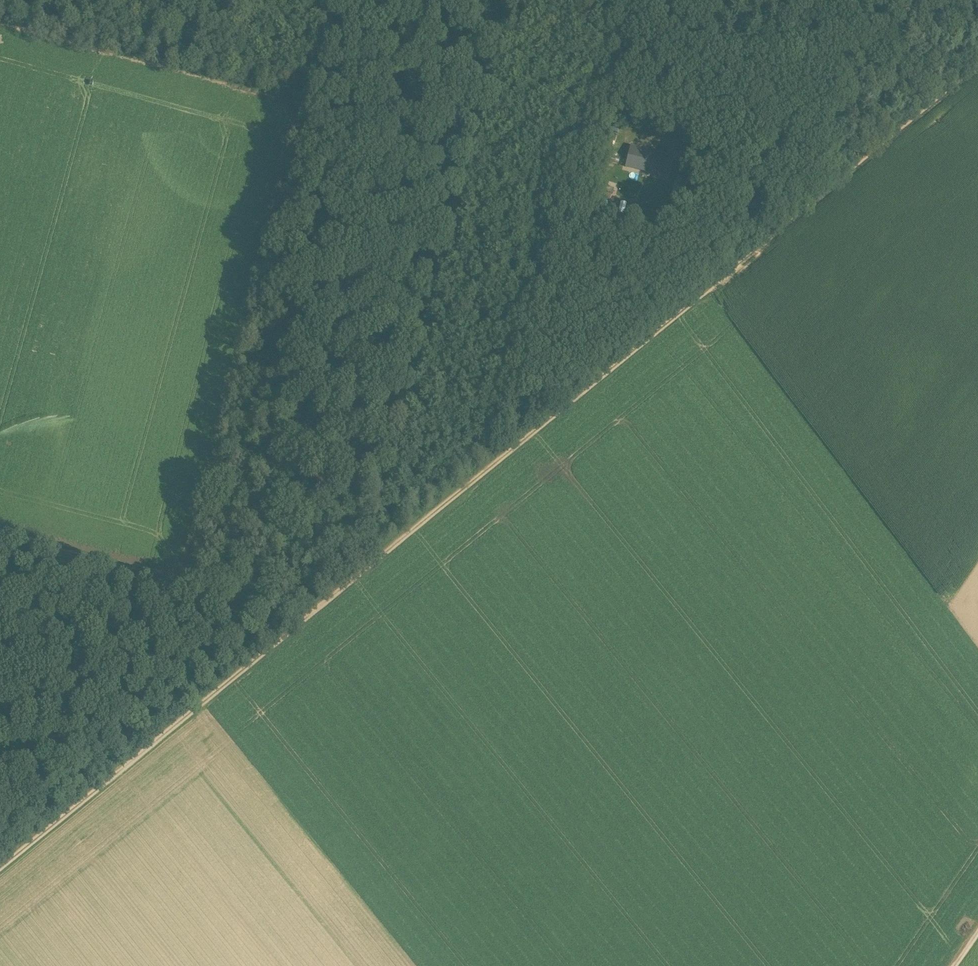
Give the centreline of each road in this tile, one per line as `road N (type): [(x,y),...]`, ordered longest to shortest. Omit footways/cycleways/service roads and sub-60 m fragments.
road 1 (track): [(260,602),(299,615),(977,64)]
road 2 (track): [(425,0),(260,602)]
road 3 (track): [(299,615),(0,861)]
road 4 (track): [(260,602),(0,533)]

